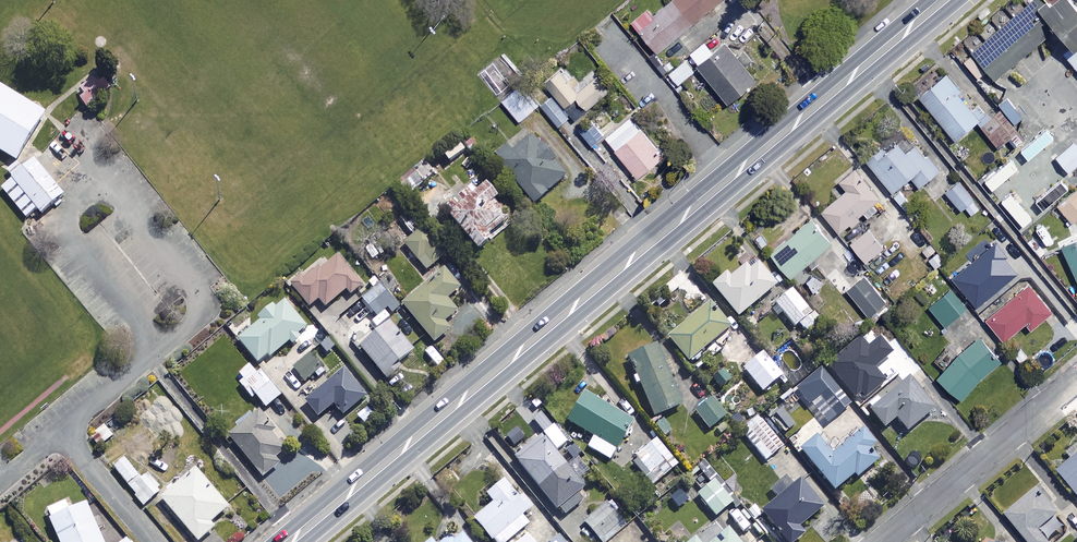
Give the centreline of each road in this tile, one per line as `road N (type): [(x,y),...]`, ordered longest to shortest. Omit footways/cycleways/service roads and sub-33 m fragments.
road 1 (trunk): [(289,541),(943,0)]
road 2 (residential): [(882,541),(1076,381)]

